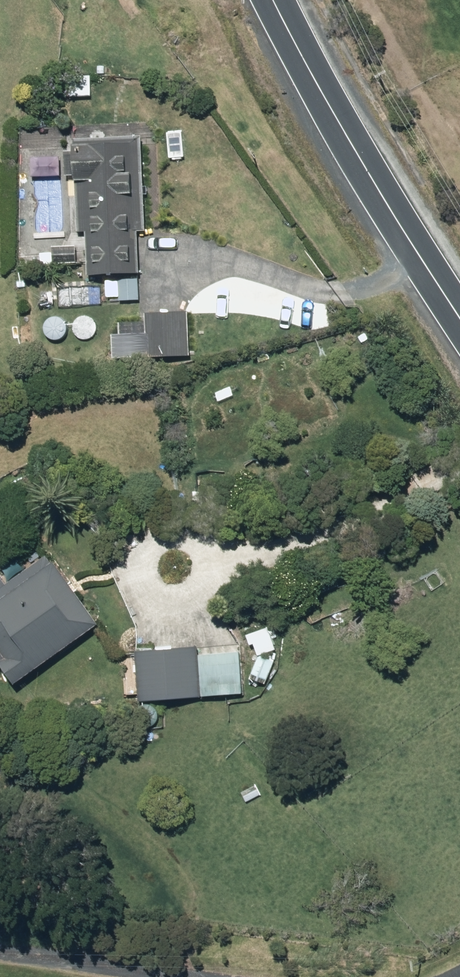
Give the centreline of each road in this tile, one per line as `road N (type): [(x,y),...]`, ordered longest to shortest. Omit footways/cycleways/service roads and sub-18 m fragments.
road 1 (tertiary): [(273,0),(459,318)]

